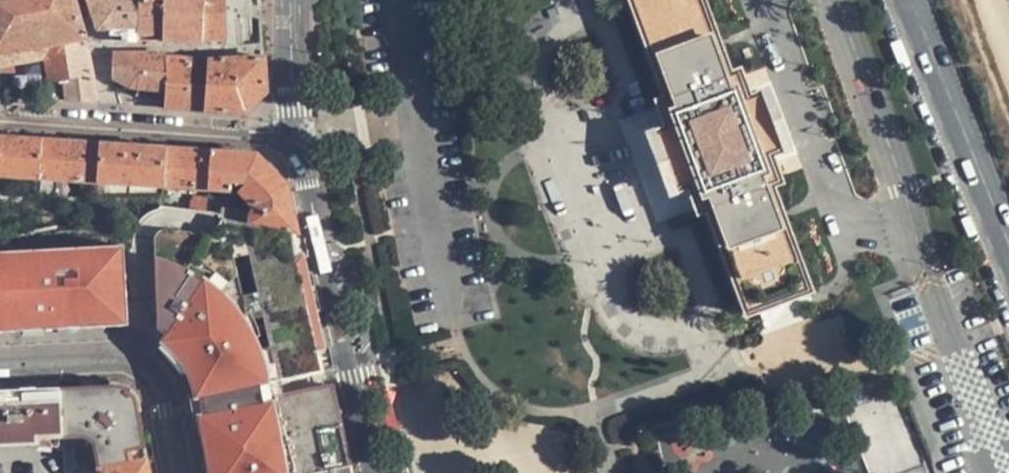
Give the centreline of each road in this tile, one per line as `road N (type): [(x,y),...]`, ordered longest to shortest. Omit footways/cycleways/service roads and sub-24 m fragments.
road 1 (tertiary): [(297,133),(371,472)]
road 2 (residential): [(0,112),(297,133)]
road 3 (residential): [(186,472),(172,409),(141,360),(114,352),(0,360)]
road 4 (secondary): [(1008,239),(911,0)]
road 5 (tertiary): [(297,133),(290,0)]

